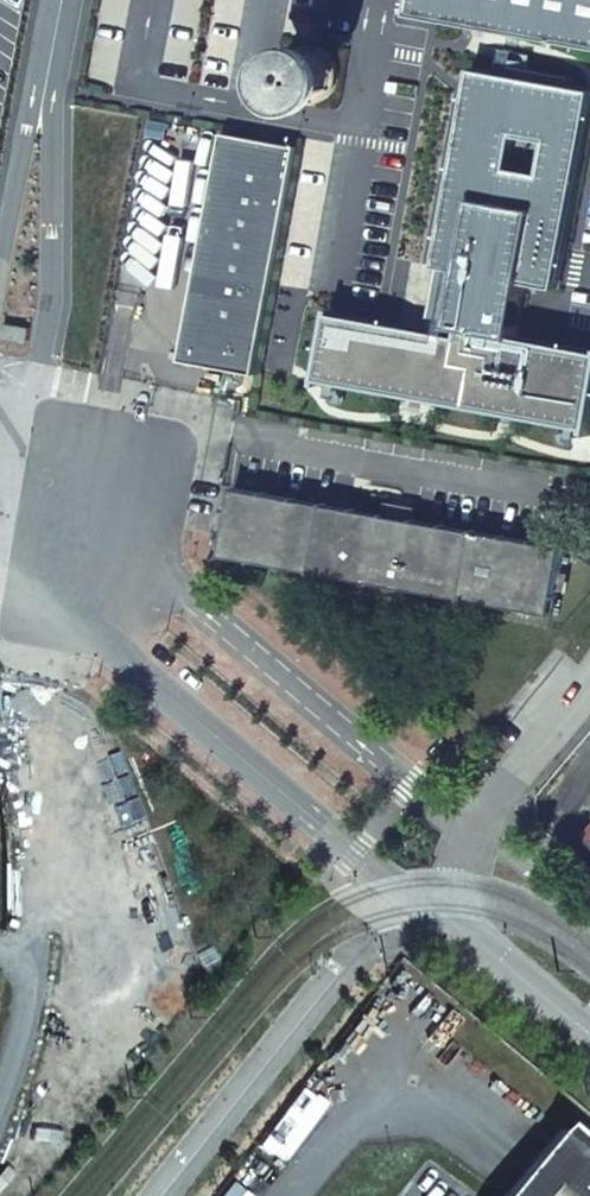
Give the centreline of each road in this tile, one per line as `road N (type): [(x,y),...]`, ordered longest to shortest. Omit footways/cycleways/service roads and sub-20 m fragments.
road 1 (unclassified): [(464,935),(460,891),(474,832),(163,575),(27,577),(372,866)]
road 2 (unclassified): [(464,935),(589,1037)]

